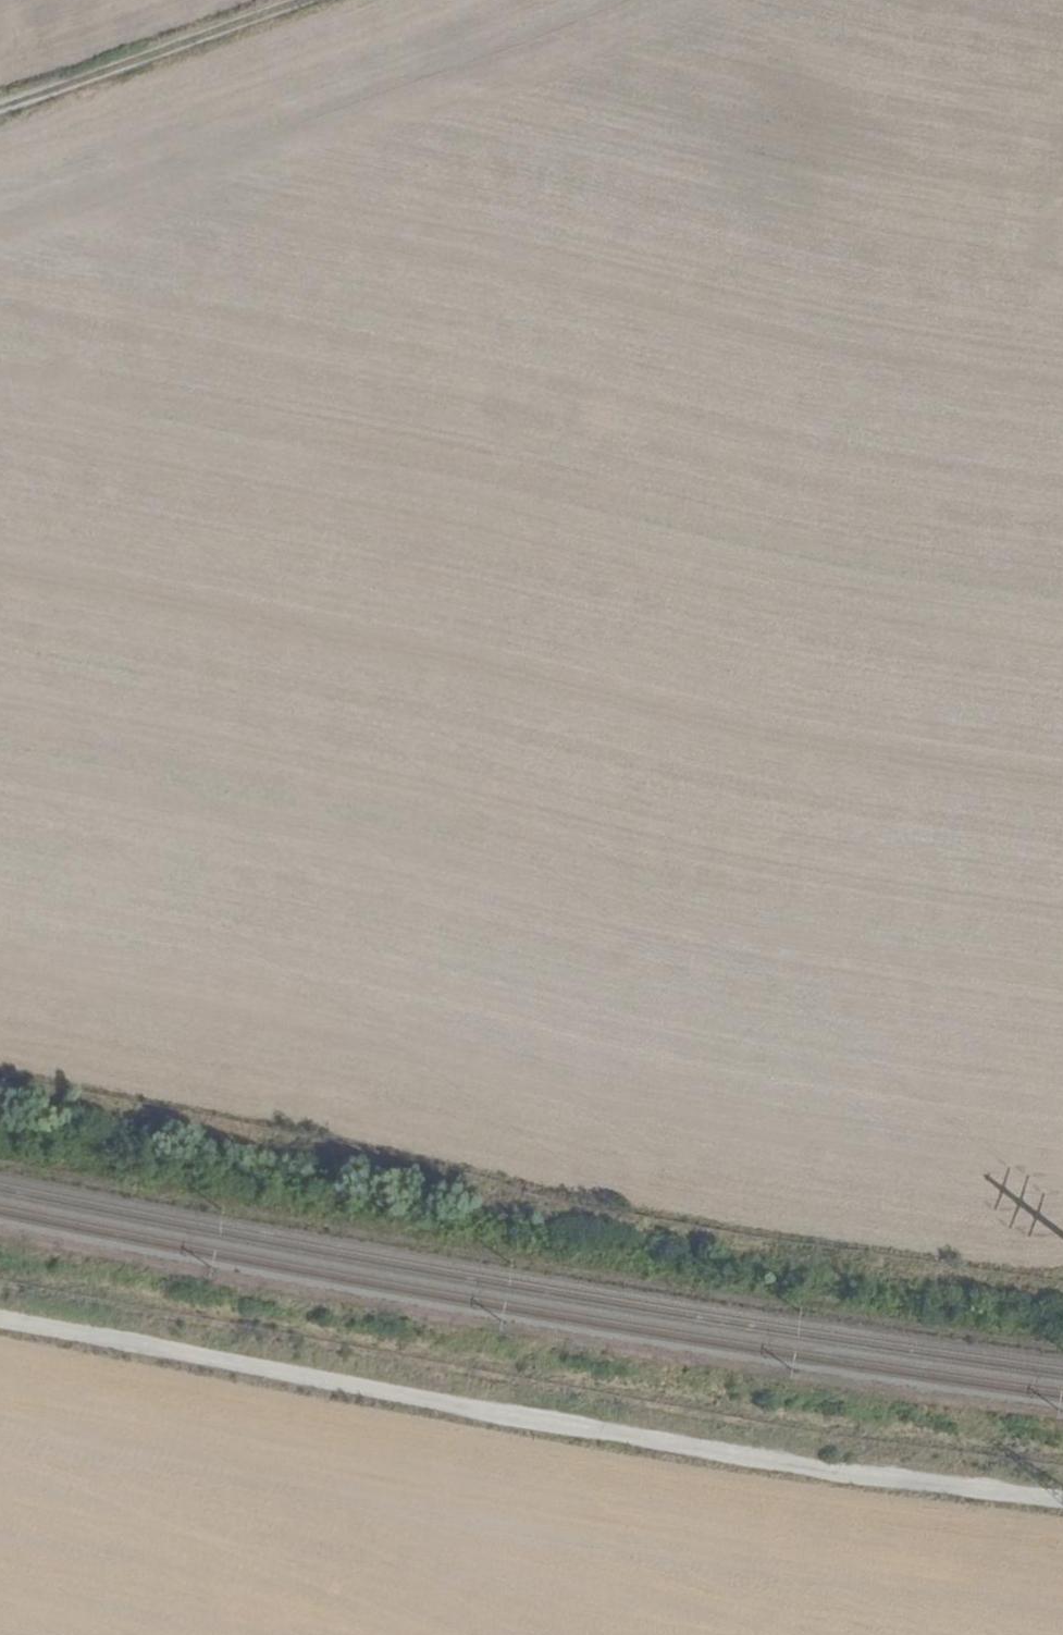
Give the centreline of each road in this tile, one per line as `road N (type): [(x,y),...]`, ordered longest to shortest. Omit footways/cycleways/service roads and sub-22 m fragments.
road 1 (track): [(0,1318),(675,1444),(1062,1497)]
road 2 (track): [(0,106),(300,0)]

